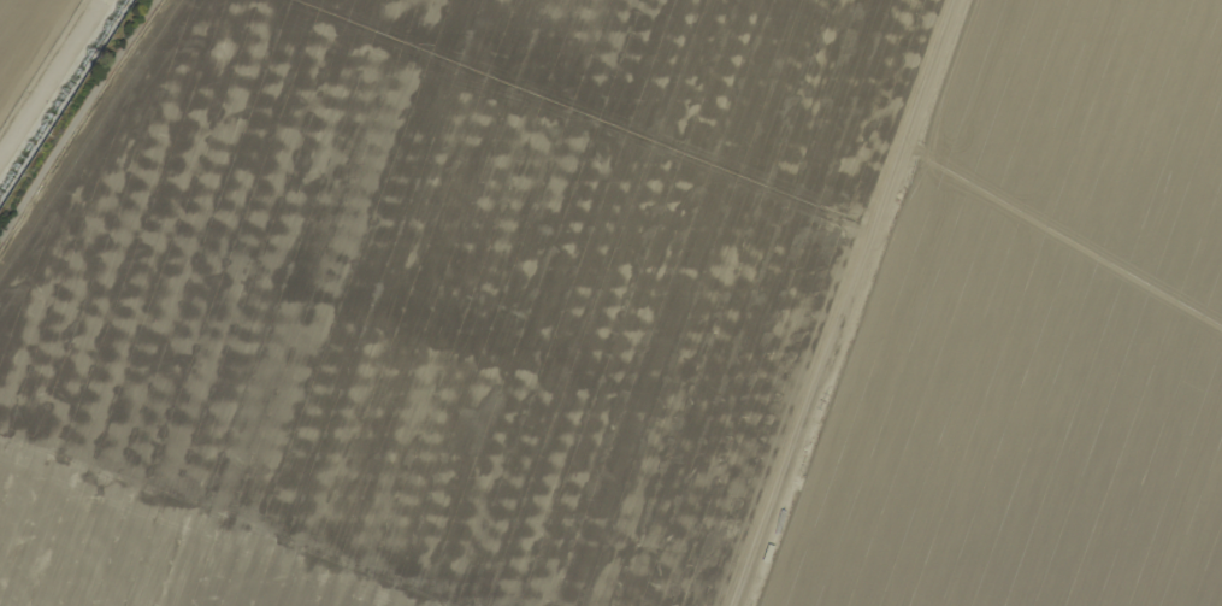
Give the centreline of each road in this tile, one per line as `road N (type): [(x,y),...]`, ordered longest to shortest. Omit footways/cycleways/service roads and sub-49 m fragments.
road 1 (track): [(39,200),(789,452)]
road 2 (track): [(732,605),(952,0)]
road 3 (track): [(288,0),(866,237)]
road 4 (track): [(0,440),(463,605)]
road 5 (track): [(169,0),(0,265)]

